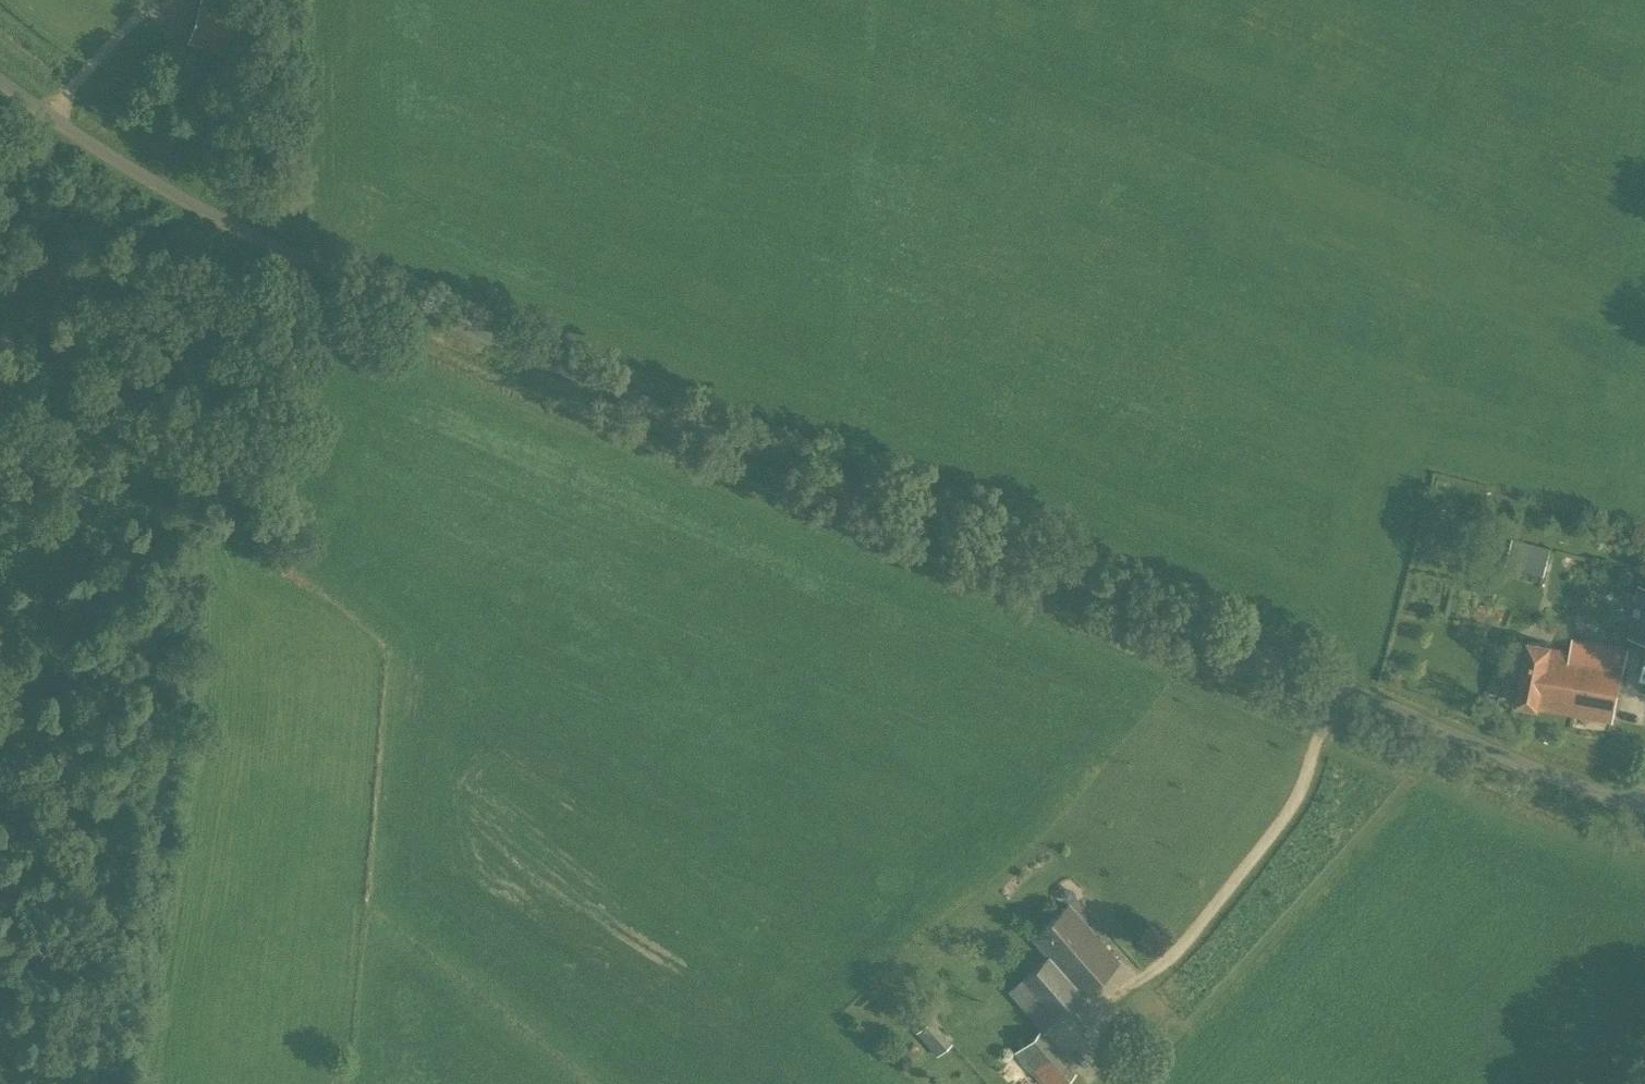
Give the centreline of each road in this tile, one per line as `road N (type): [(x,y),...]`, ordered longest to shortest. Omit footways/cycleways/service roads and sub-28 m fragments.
road 1 (unclassified): [(1644,807),(325,270),(0,80)]

